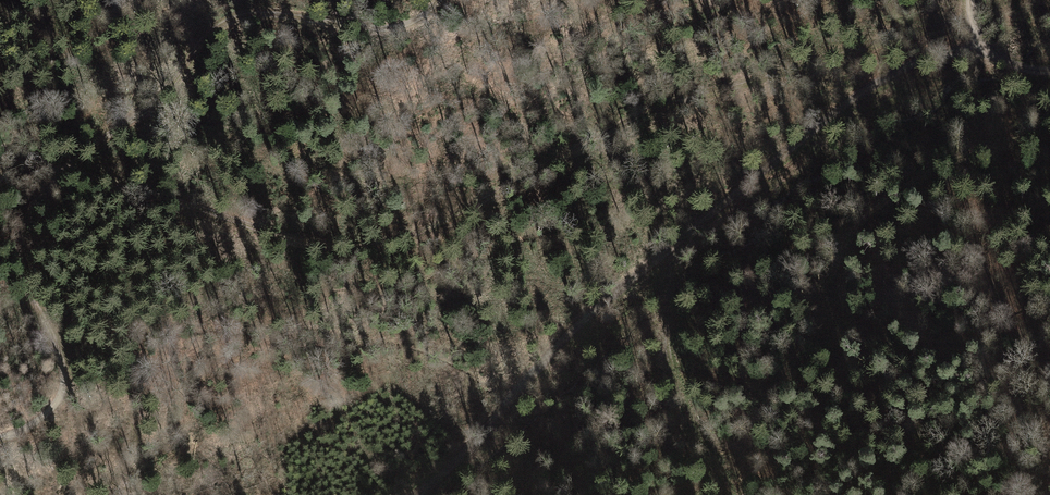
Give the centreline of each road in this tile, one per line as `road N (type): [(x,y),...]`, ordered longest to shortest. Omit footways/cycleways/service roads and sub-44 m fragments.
road 1 (track): [(65,169),(347,250),(397,242),(627,124),(975,17)]
road 2 (track): [(987,50),(906,72),(856,103),(562,342),(419,494)]
road 3 (track): [(436,0),(425,15),(380,31),(287,14),(240,15),(203,40),(139,116),(65,169)]
road 4 (track): [(65,169),(29,207),(16,258),(60,353),(66,394),(32,429),(0,438)]

